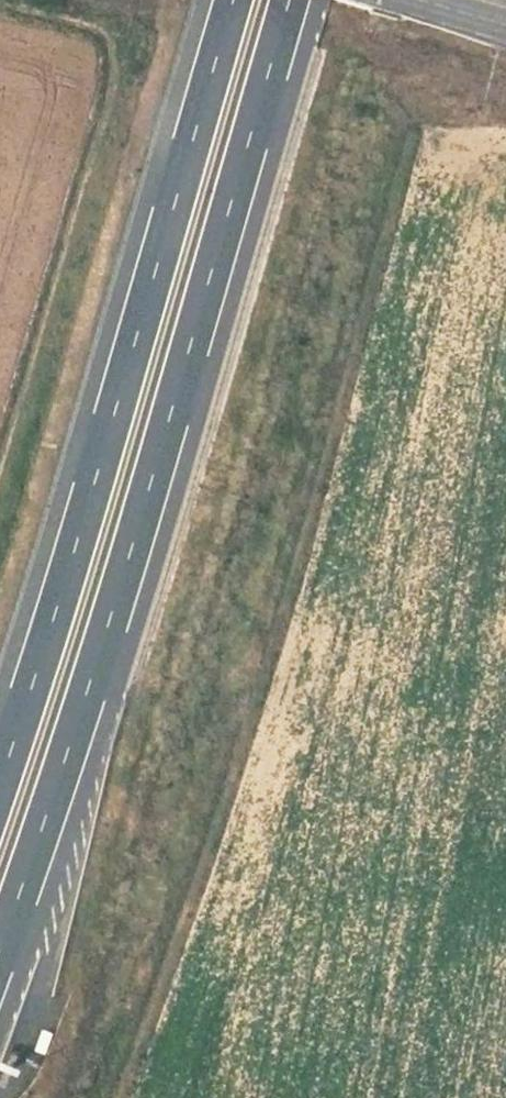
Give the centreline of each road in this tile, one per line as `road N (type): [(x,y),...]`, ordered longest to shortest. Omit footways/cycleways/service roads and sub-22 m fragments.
road 1 (motorway): [(0,948),(130,553),(292,0)]
road 2 (motorway): [(232,0),(0,774)]

